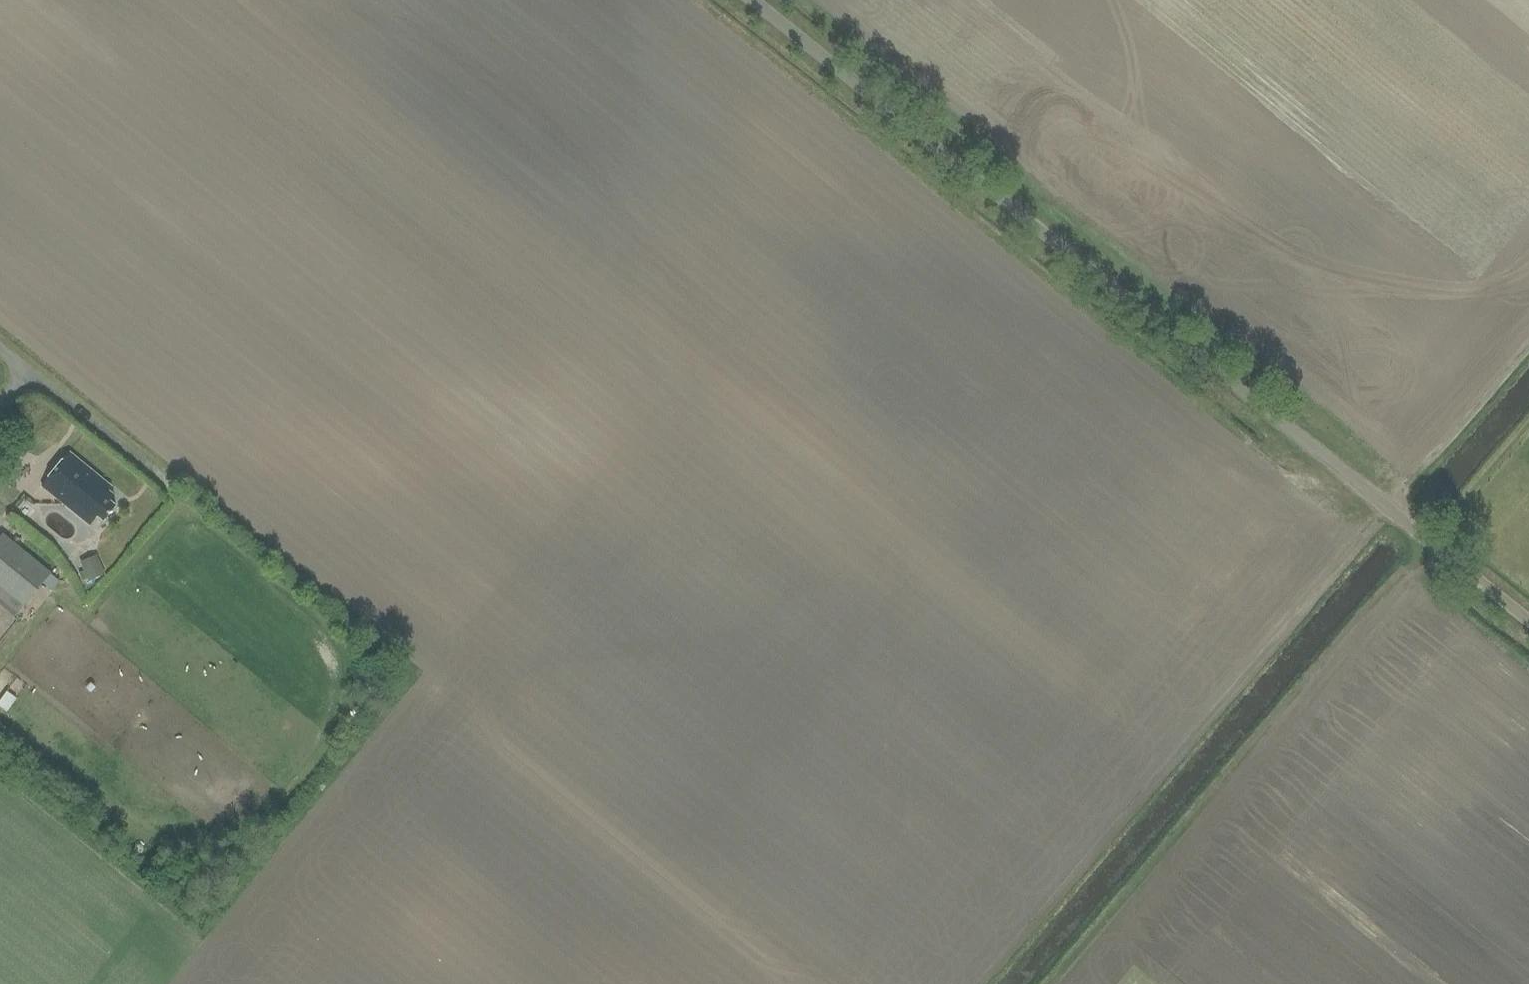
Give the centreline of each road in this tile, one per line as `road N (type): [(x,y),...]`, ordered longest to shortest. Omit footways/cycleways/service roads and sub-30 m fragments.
road 1 (unclassified): [(1528,627),(757,0)]
road 2 (track): [(1383,508),(1528,334)]
road 3 (unclassified): [(169,484),(0,345)]

